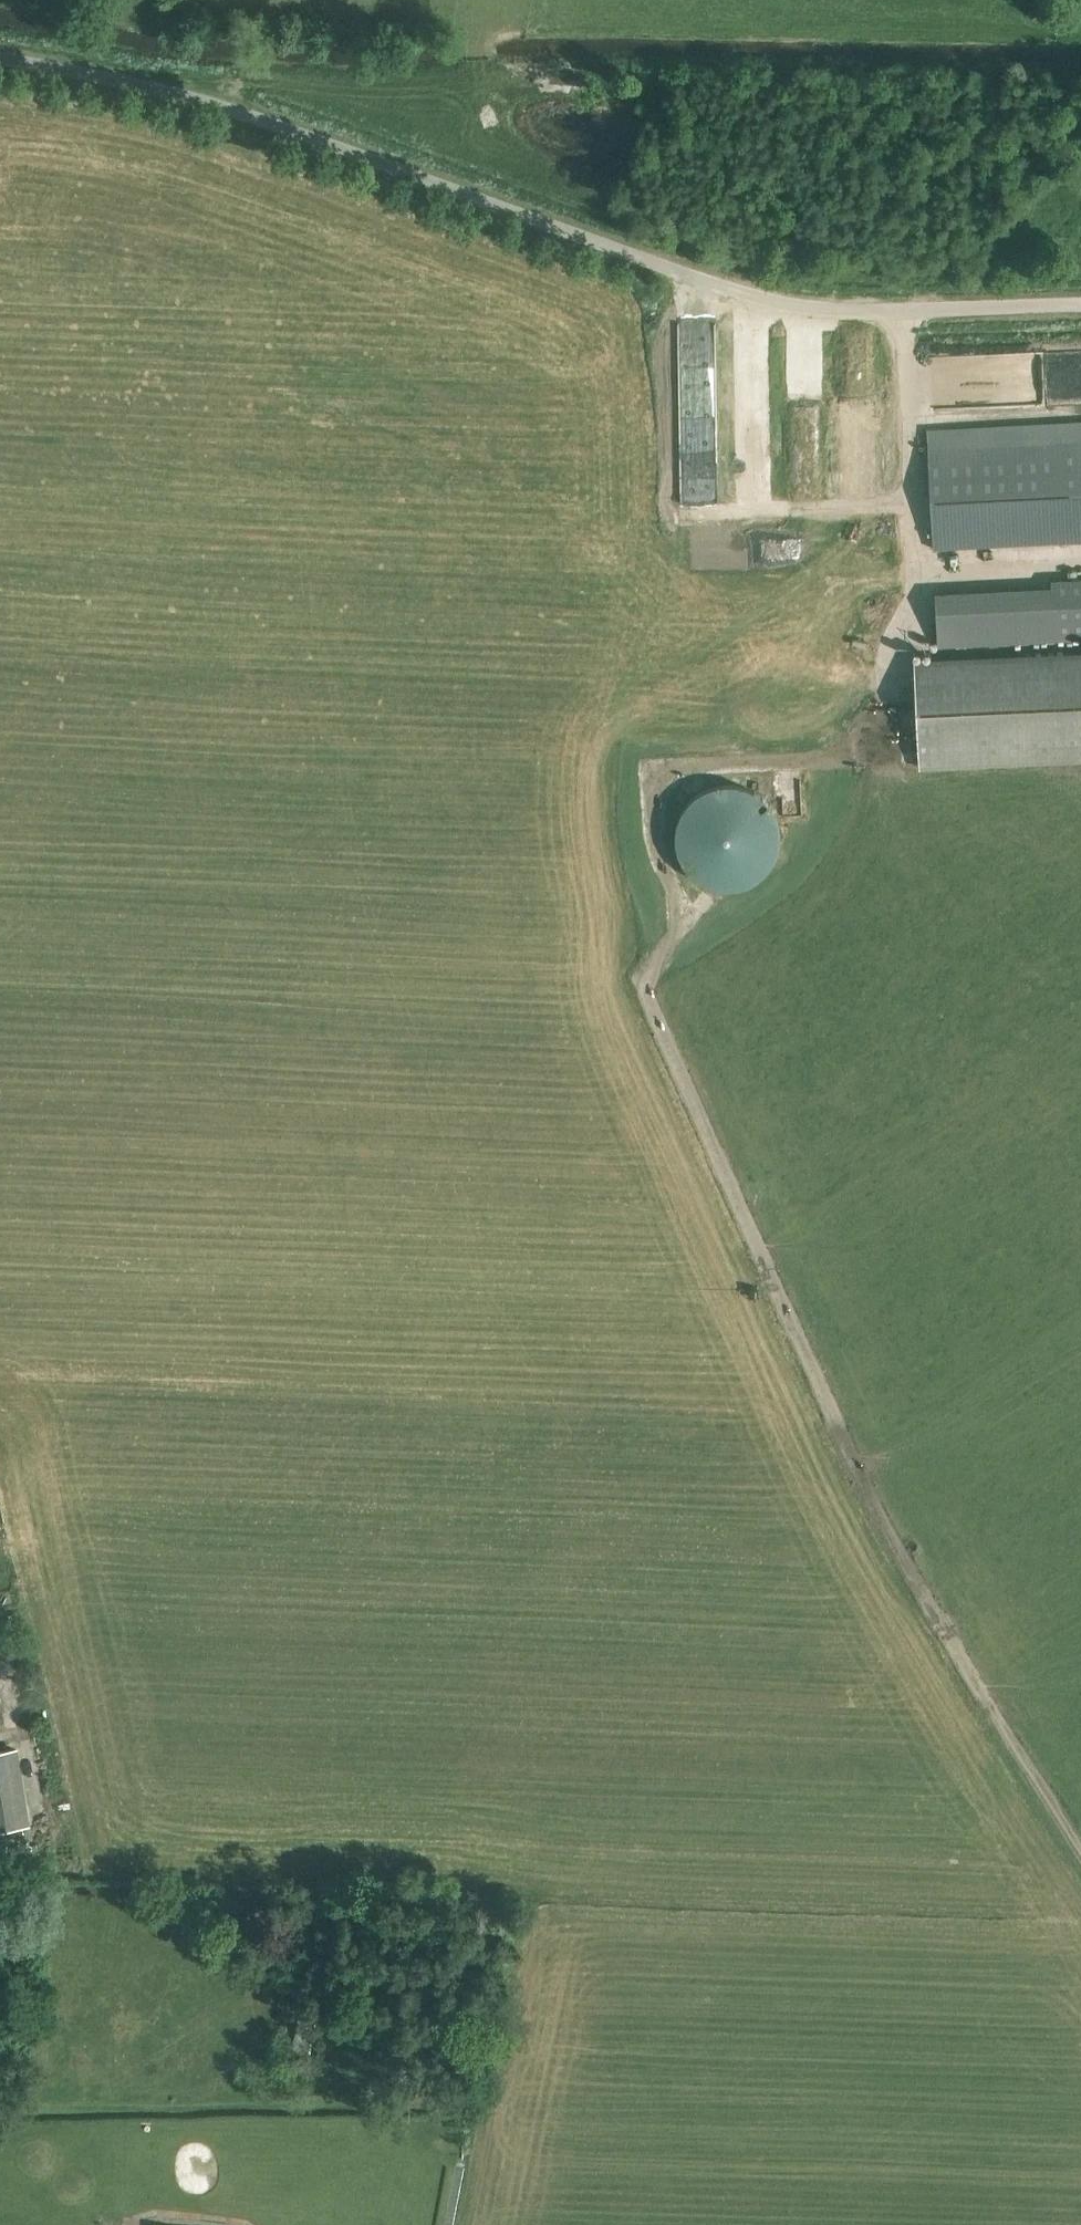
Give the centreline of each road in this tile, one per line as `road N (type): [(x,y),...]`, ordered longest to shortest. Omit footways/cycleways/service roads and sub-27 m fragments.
road 1 (track): [(891,707),(874,747),(687,778),(660,812),(663,862),(695,906),(639,985),(869,1496),(1080,1854)]

